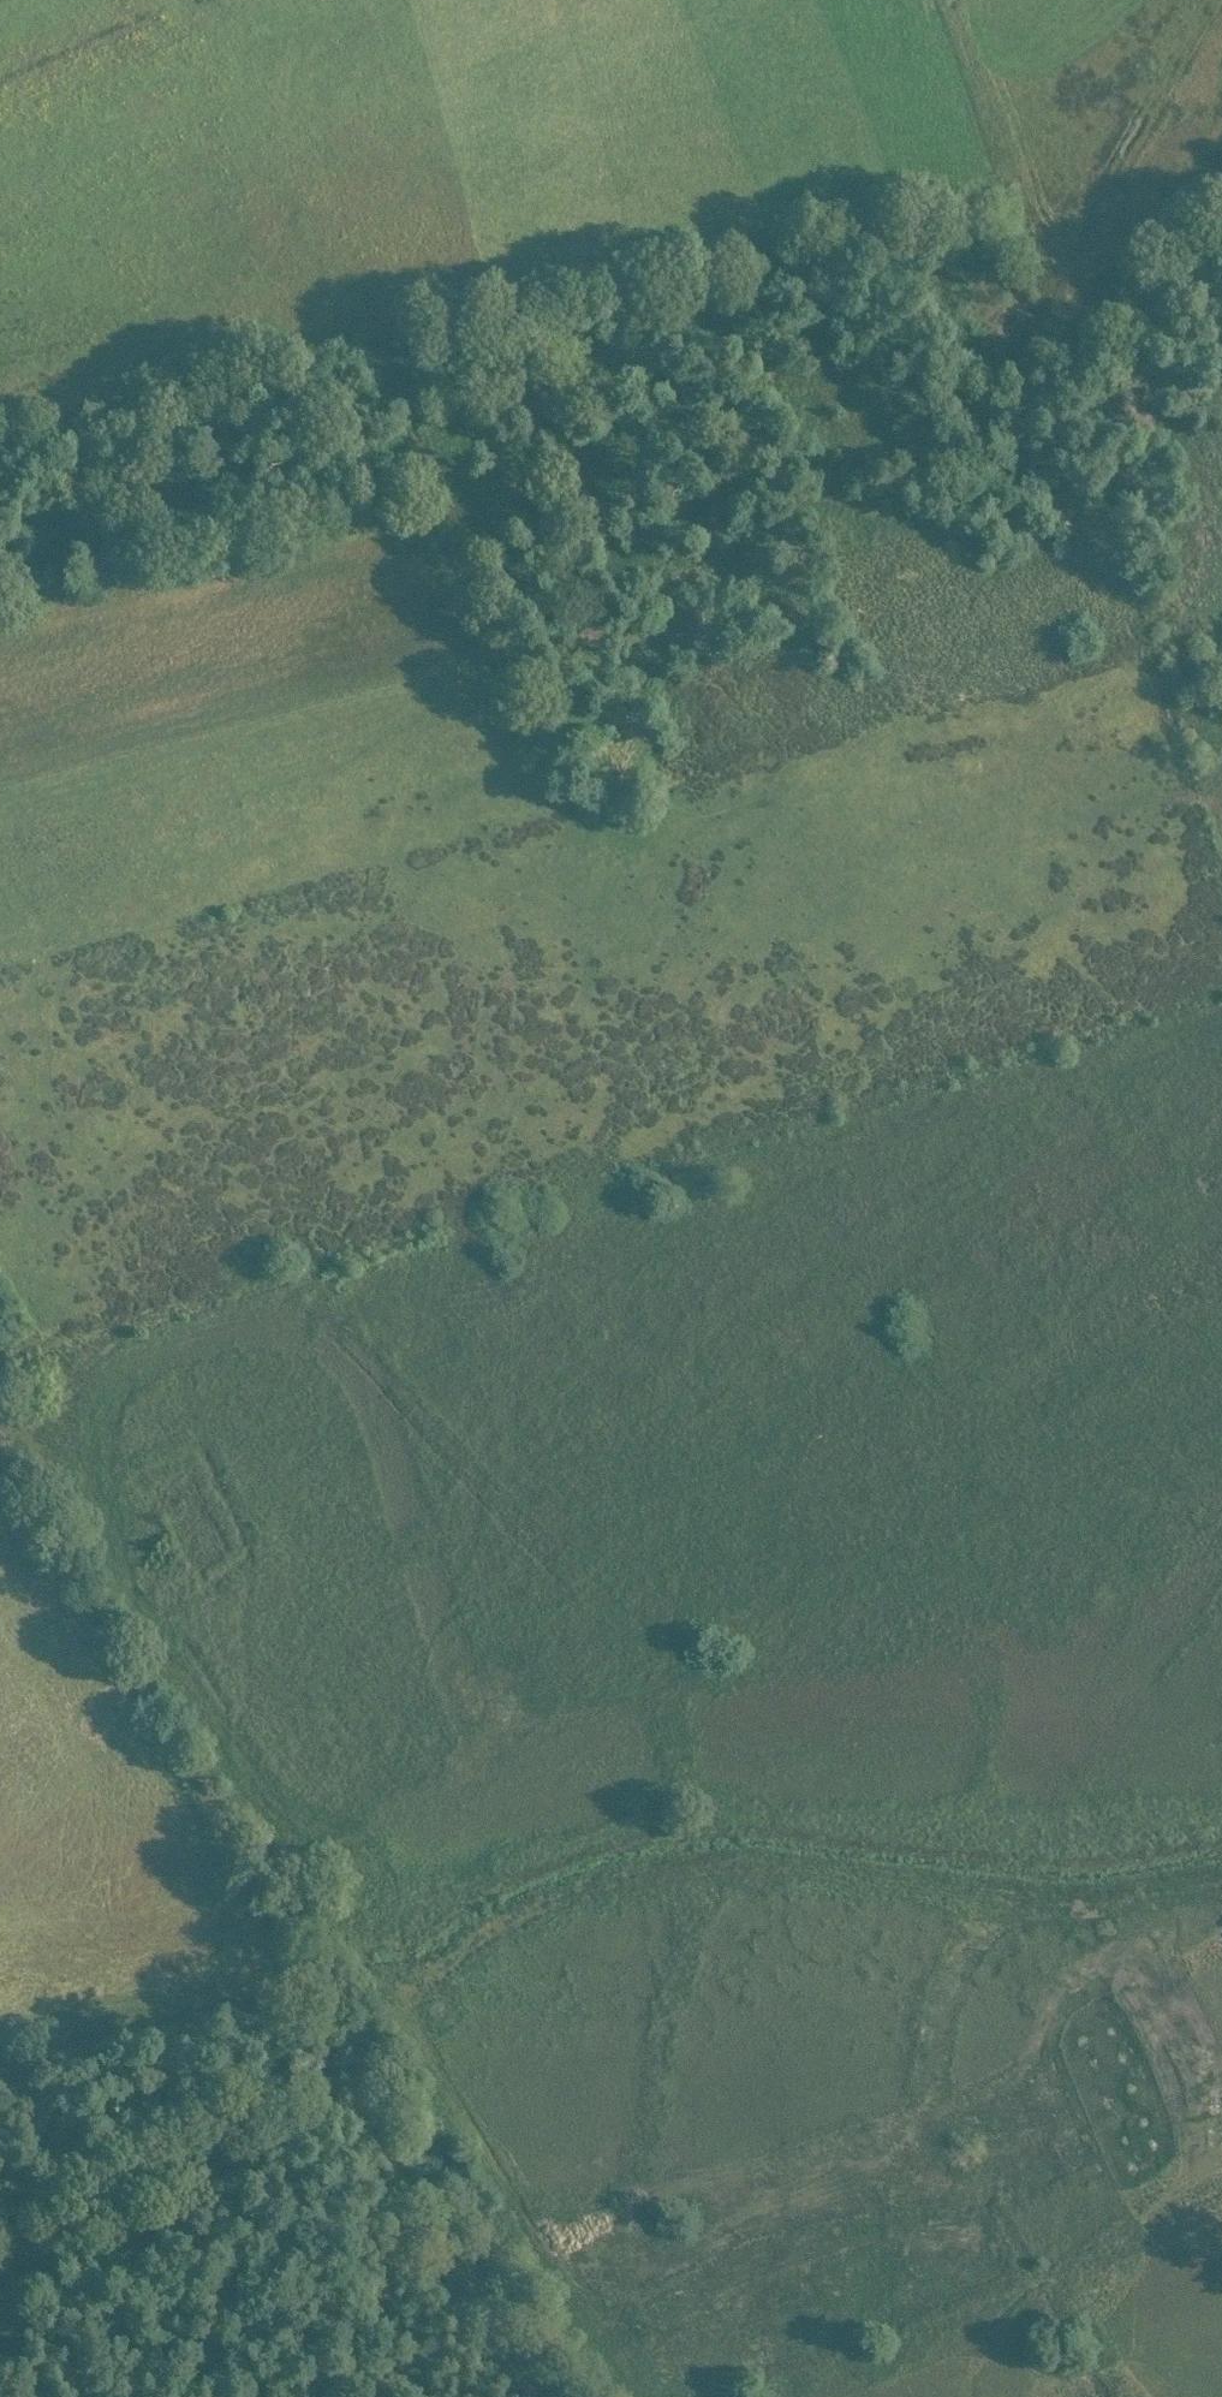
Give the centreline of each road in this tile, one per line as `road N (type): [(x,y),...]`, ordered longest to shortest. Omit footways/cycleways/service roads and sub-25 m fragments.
road 1 (track): [(537,2396),(337,2059),(0,2276)]

